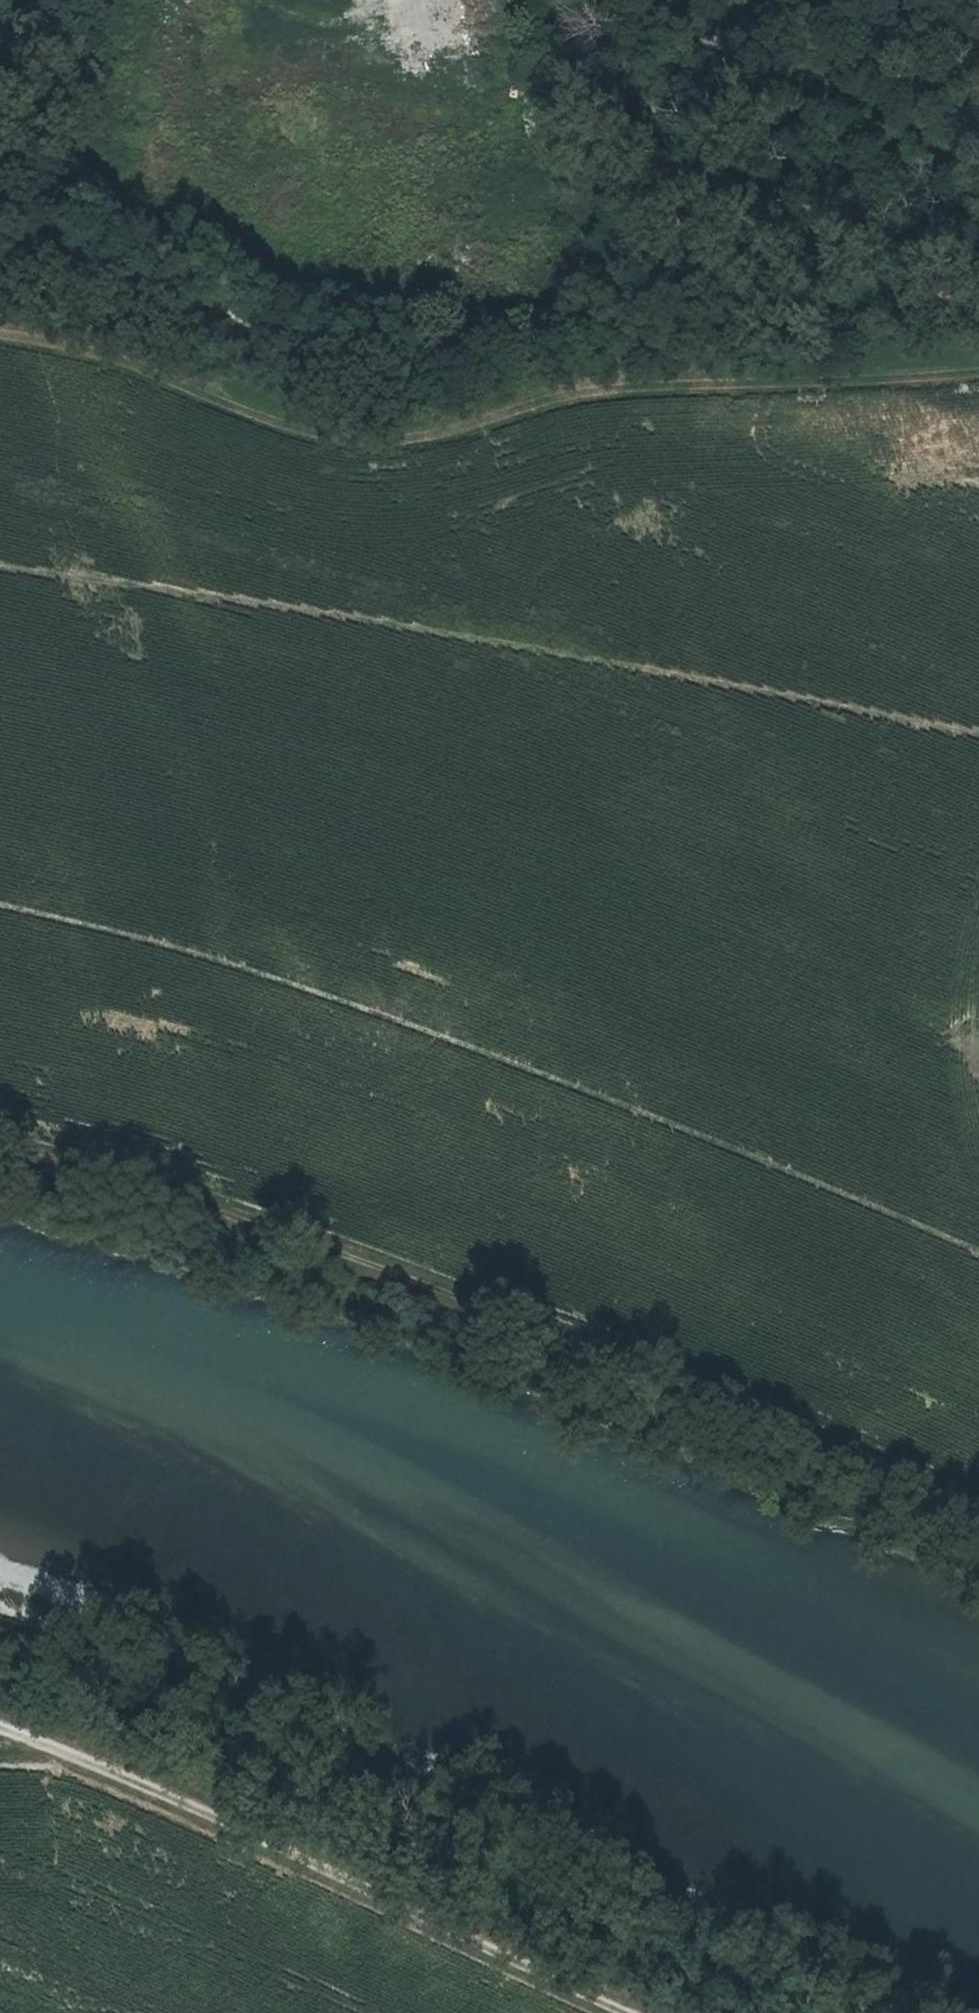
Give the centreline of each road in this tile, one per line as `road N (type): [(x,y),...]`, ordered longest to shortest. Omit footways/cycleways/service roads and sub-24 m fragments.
road 1 (track): [(978,1525),(604,1355),(274,1230),(0,1152)]
road 2 (track): [(0,1729),(635,2012)]

